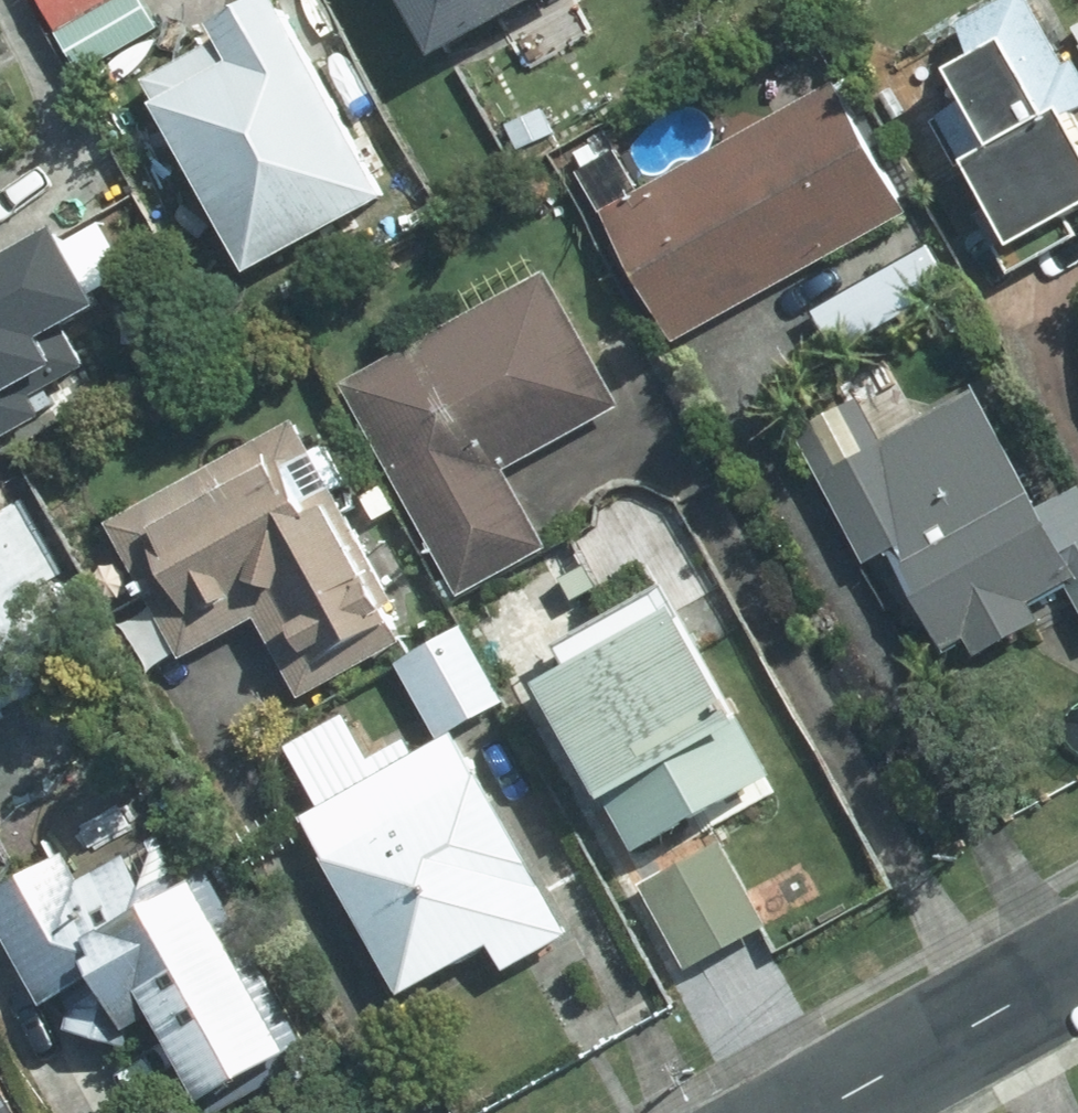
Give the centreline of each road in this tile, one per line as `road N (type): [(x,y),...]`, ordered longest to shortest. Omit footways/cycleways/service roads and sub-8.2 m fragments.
road 1 (residential): [(807,1112),(1077,964)]

